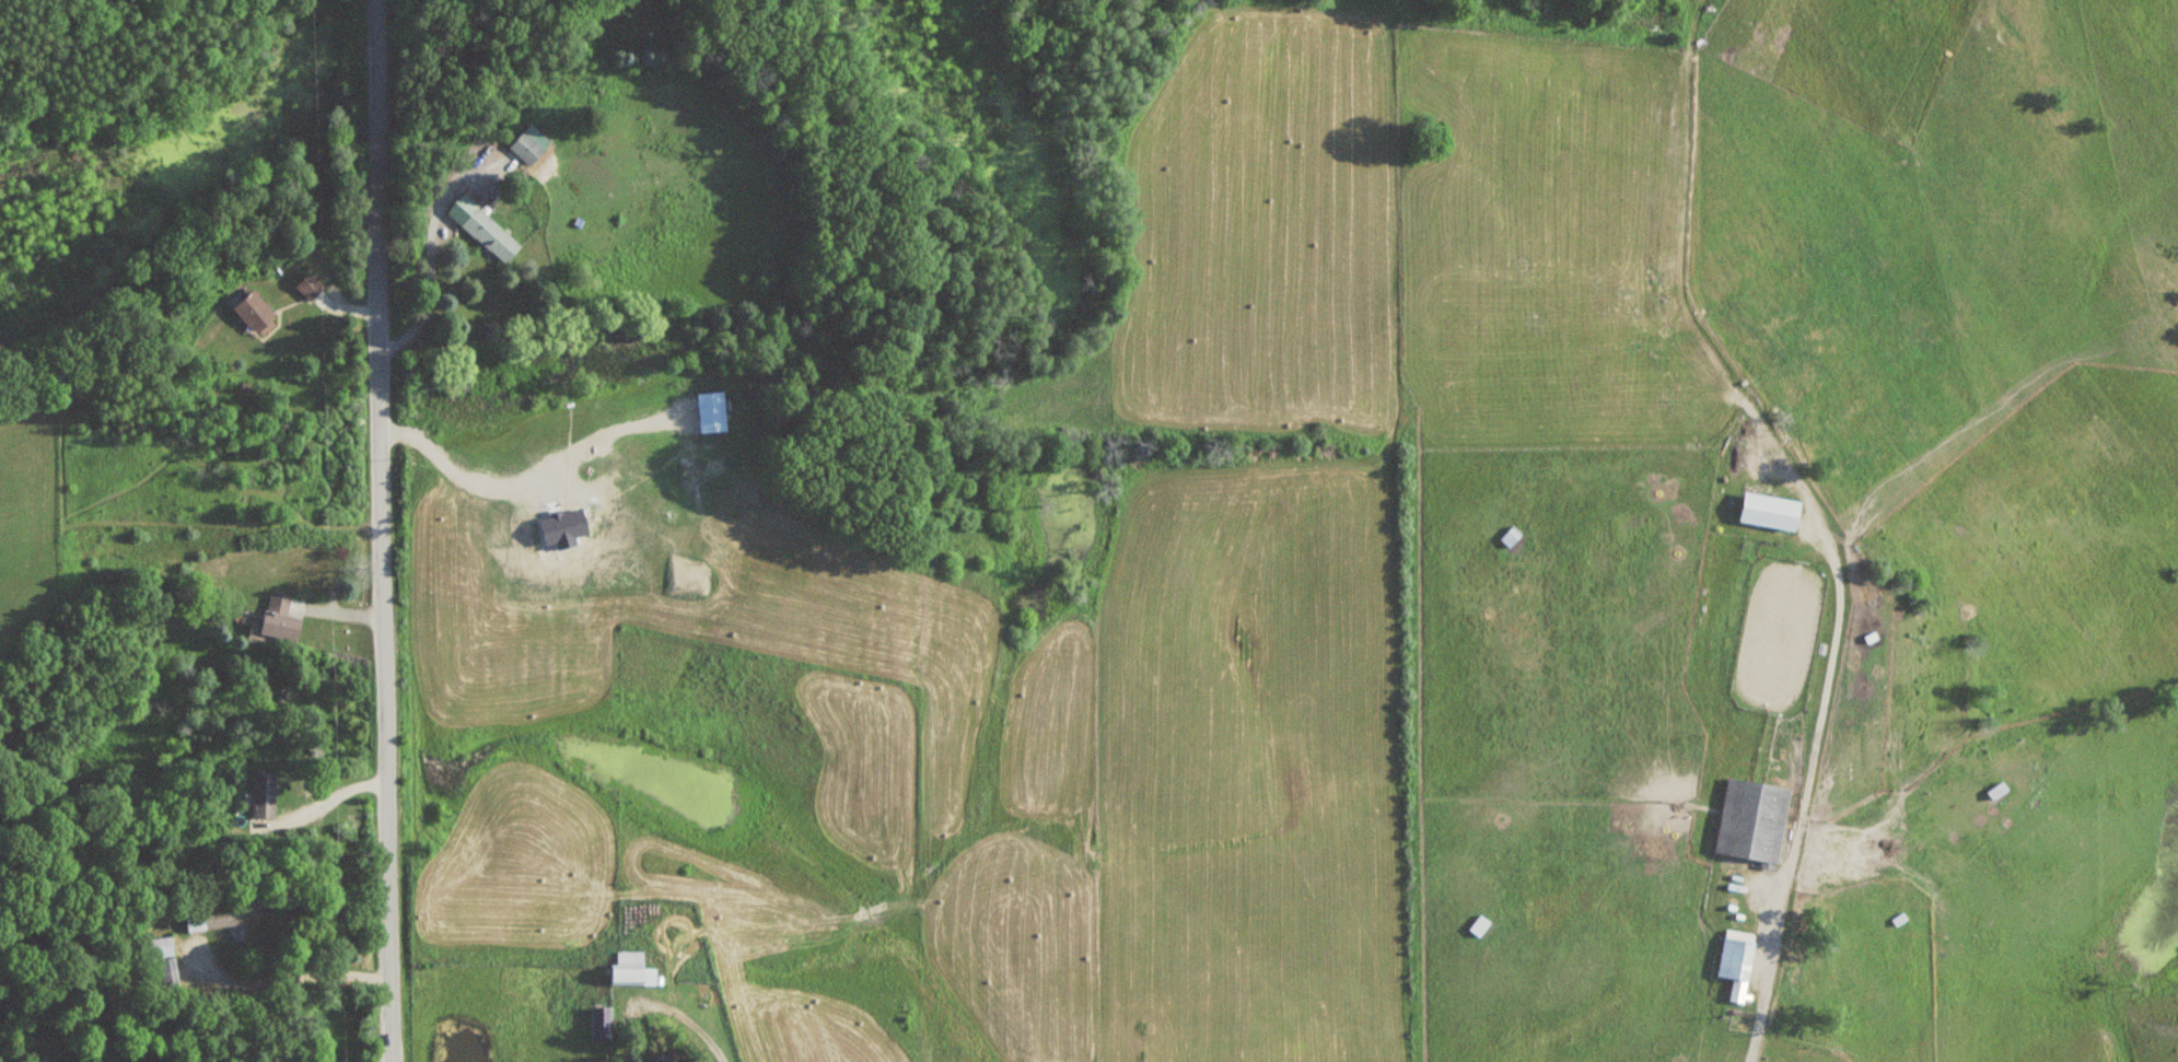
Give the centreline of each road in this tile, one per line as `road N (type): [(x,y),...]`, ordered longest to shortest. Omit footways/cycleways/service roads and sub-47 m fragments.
road 1 (residential): [(389,1061),(371,0)]

